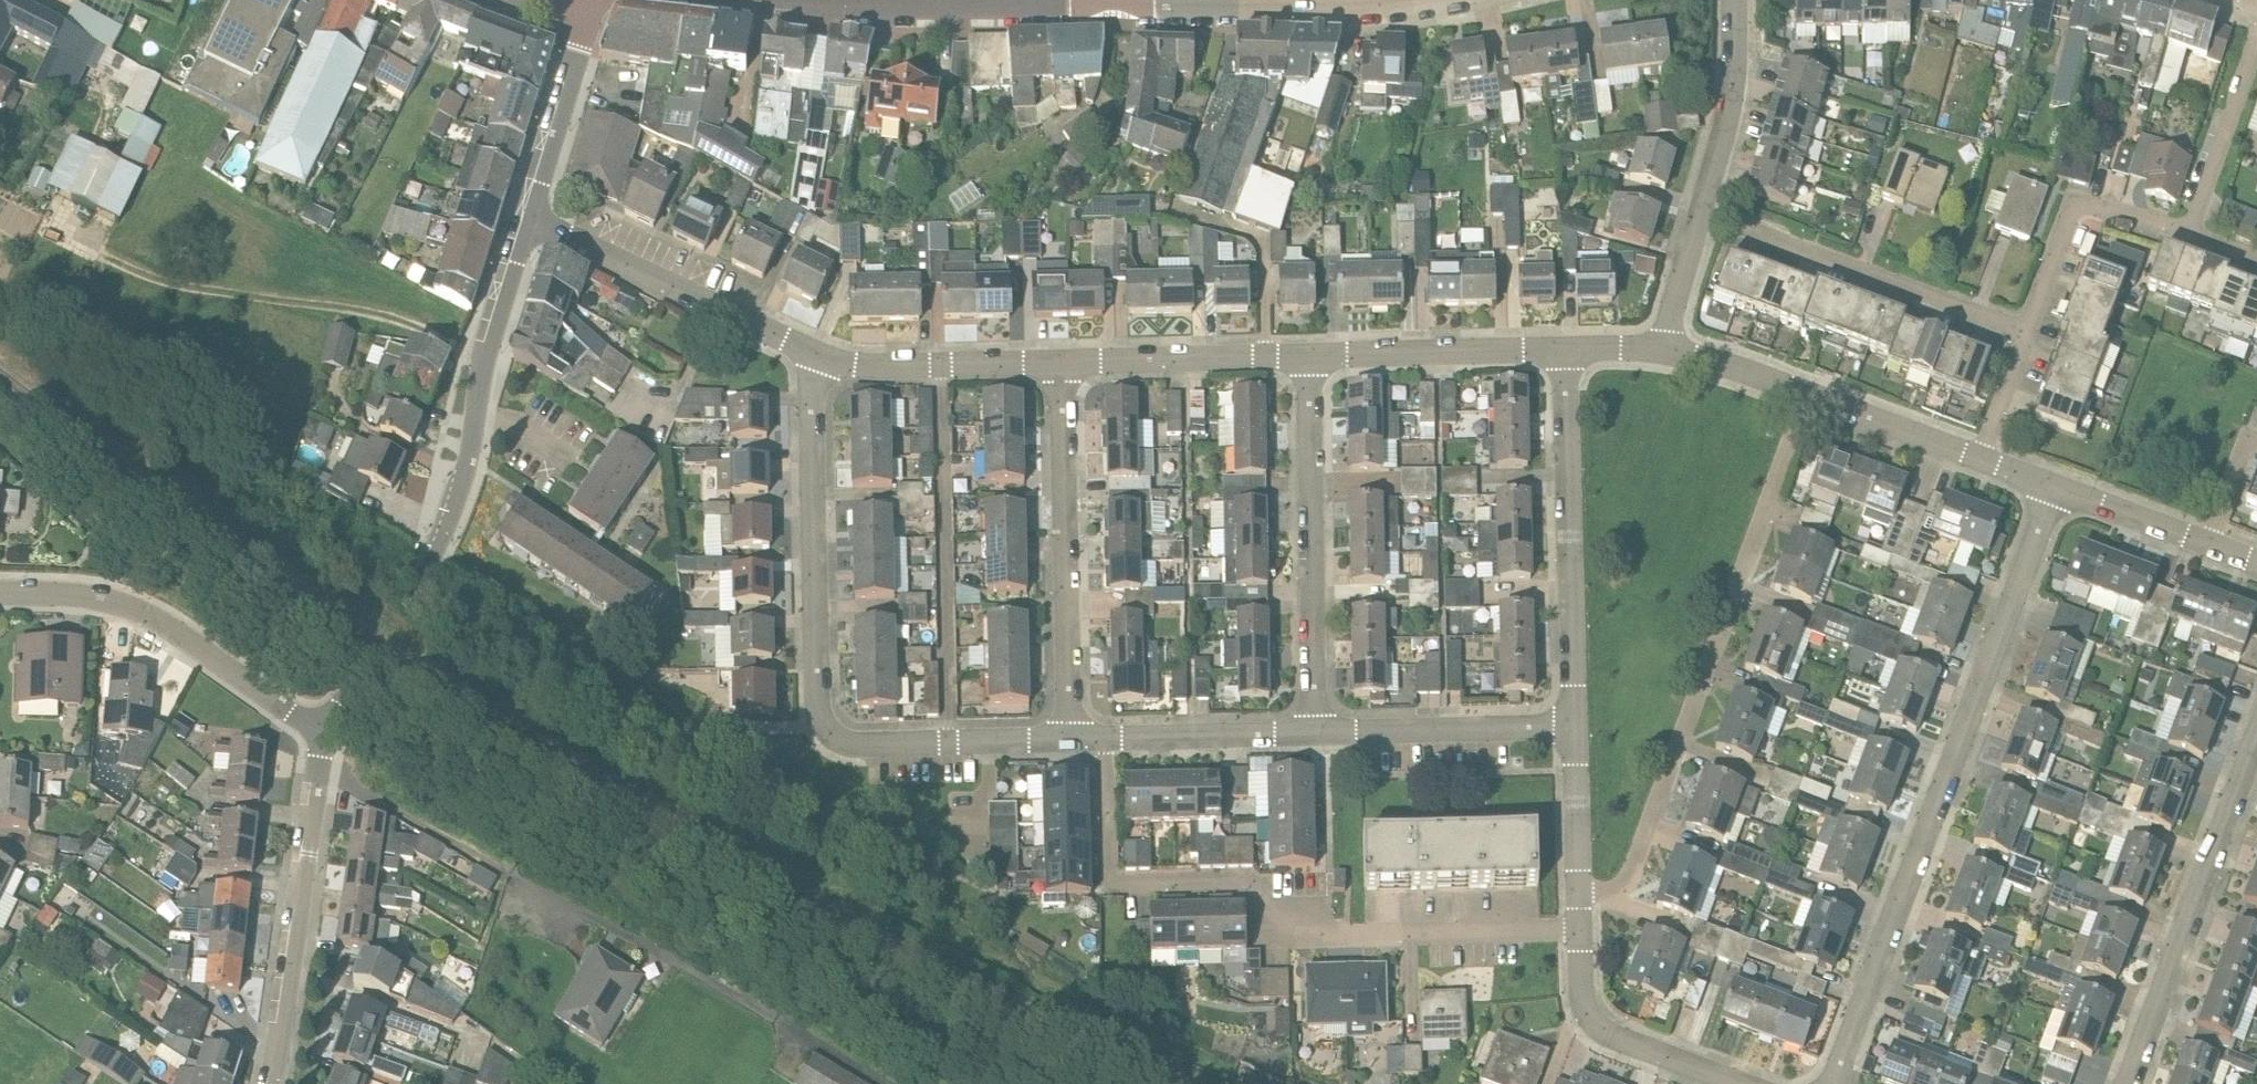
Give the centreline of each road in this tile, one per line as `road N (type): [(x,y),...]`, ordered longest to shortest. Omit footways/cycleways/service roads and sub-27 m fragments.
road 1 (residential): [(1830,1083),(2056,485)]
road 2 (residential): [(1579,927),(1306,929),(1245,878),(1112,877),(1105,736)]
road 3 (residential): [(1579,893),(1615,887),(1629,874),(1808,388)]
road 4 (residential): [(416,590),(462,488),(531,219)]
road 5 (residential): [(837,729),(822,707),(811,409),(823,356)]
road 6 (residential): [(1574,725),(1566,346)]
road 7 (residential): [(1316,731),(1310,354)]
road 8 (residential): [(2129,1083),(2256,729)]
road 9 (residential): [(1063,736),(1055,360)]
road 10 (residential): [(326,735),(136,609),(68,593),(0,591)]
road 11 (residential): [(1664,347),(1732,104),(1735,0)]
road 12 (residential): [(1112,2),(756,0)]
road 13 (residential): [(276,1083),(326,735)]
road 14 (residential): [(1437,0),(1112,2)]
road 15 (residential): [(531,219),(823,356)]
road 16 (residential): [(2030,329),(1753,229)]
road 17 (residential): [(1747,1083),(1605,1030),(1582,998),(1579,927)]
road 18 (residential): [(1316,731),(1574,725)]
road 19 (residential): [(1310,354),(1566,346)]
road 20 (residential): [(1055,360),(1310,354)]
road 21 (residential): [(2030,329),(2084,209),(2188,232)]
road 22 (residential): [(823,356),(858,363),(1055,360)]
road 23 (residential): [(837,729),(861,741),(1063,736)]
road 24 (residential): [(531,219),(590,0)]
road 25 (residential): [(1105,736),(1316,731)]
road 26 (residential): [(2188,232),(2256,39)]
road 27 (residential): [(1808,388),(1982,458)]
road 28 (residential): [(1579,893),(1574,725)]
road 29 (residential): [(2056,485),(2209,541)]
road 30 (residential): [(1664,347),(1808,388)]
road 31 (residential): [(1982,458),(2030,329)]

